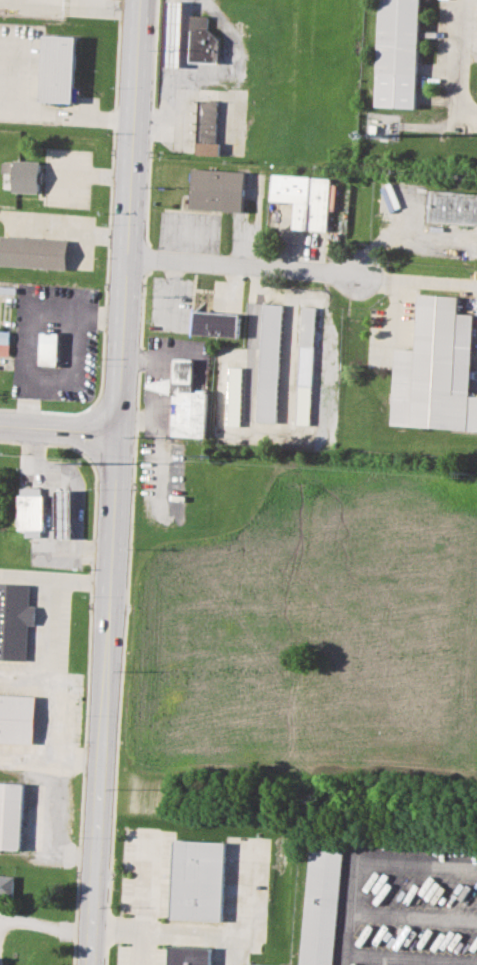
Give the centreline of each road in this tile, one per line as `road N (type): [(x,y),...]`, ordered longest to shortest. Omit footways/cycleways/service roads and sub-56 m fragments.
road 1 (secondary): [(106,761),(146,0)]
road 2 (residential): [(132,255),(365,271)]
road 3 (secondary): [(96,964),(106,761)]
road 4 (residential): [(121,435),(0,427)]

